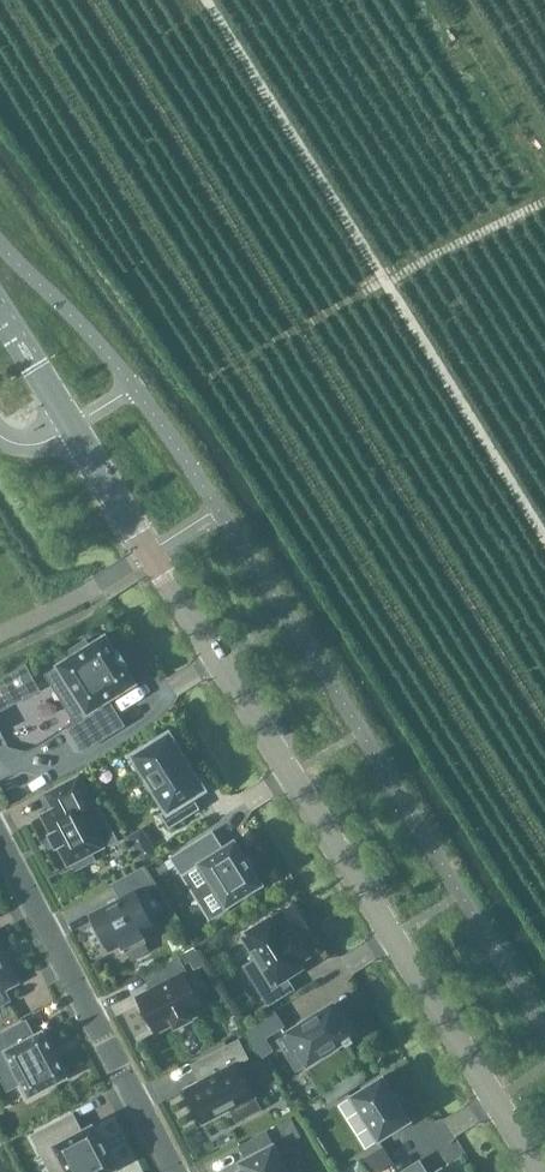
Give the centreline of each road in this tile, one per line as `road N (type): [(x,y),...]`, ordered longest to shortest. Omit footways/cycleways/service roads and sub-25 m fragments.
road 1 (tertiary): [(538,1171),(70,429)]
road 2 (residential): [(0,844),(172,1171)]
road 3 (tertiary): [(70,429),(0,312)]

